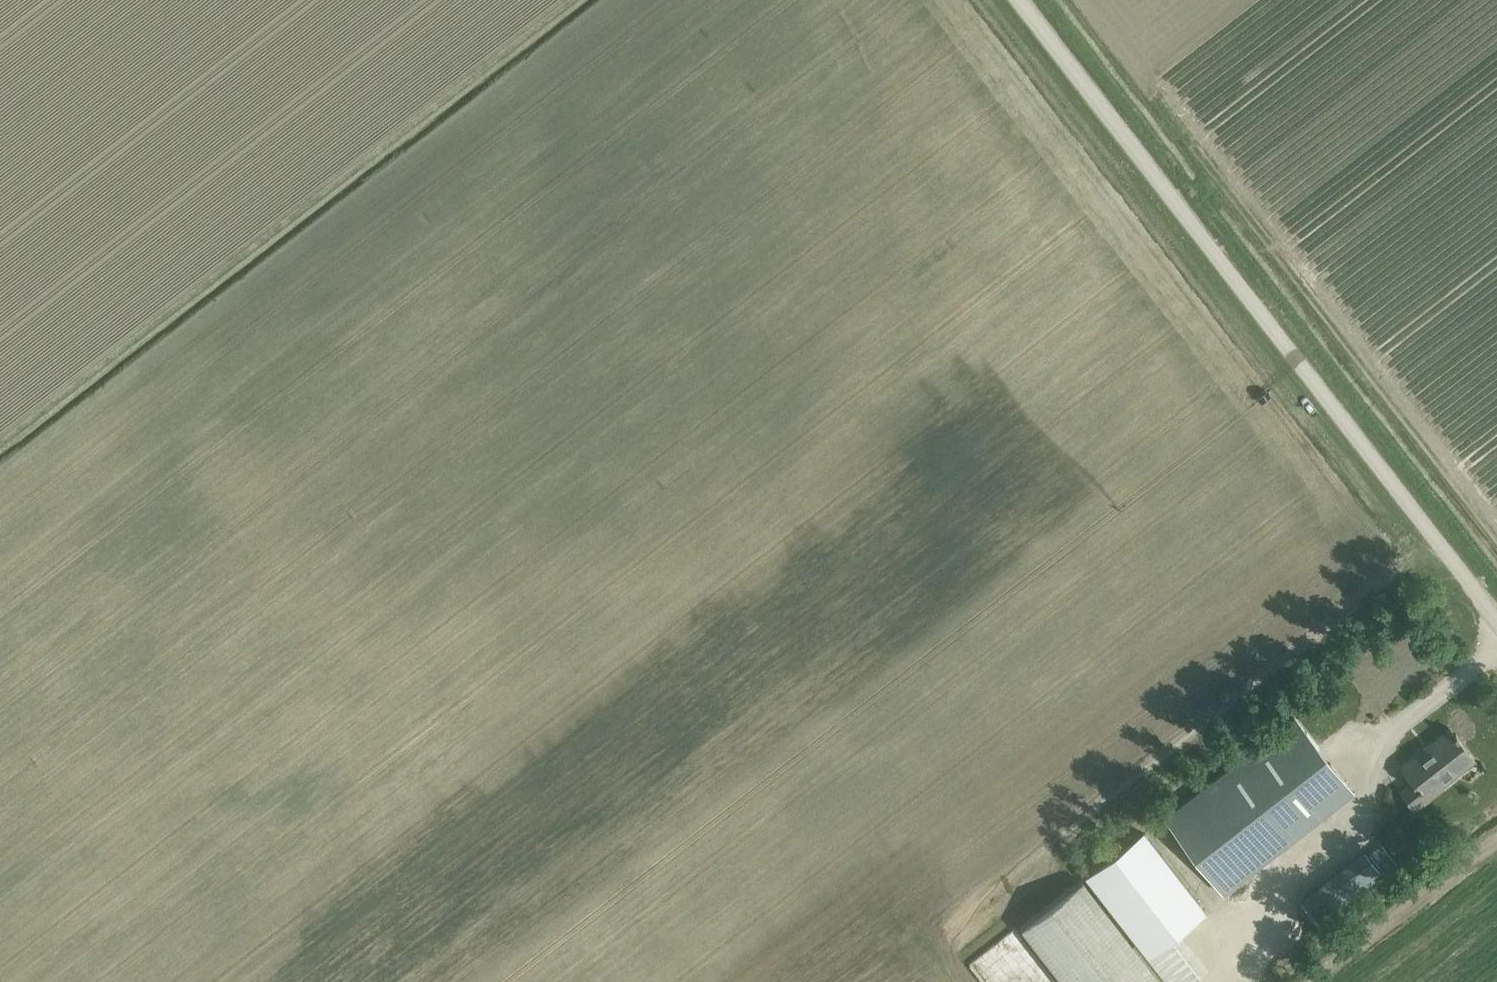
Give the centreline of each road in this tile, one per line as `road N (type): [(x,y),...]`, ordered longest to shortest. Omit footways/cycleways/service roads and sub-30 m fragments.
road 1 (unclassified): [(1496,599),(1030,0)]

